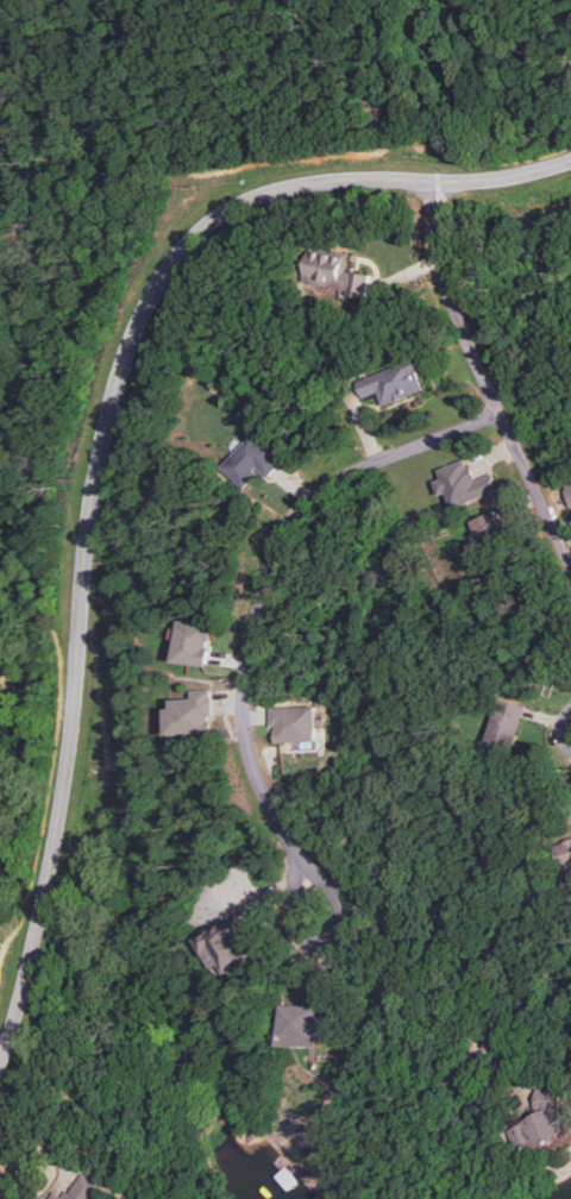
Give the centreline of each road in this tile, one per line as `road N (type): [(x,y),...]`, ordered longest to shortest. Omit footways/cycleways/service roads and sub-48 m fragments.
road 1 (residential): [(570,157),(439,183),(354,178),(269,188),(217,213),(170,258),(124,351),(102,440),(62,828),(37,943),(0,1053)]
road 2 (residential): [(319,917),(250,752),(245,695),(274,559),(289,520),(318,490),(501,412)]
road 3 (residential): [(570,558),(460,326),(435,234),(439,183)]

